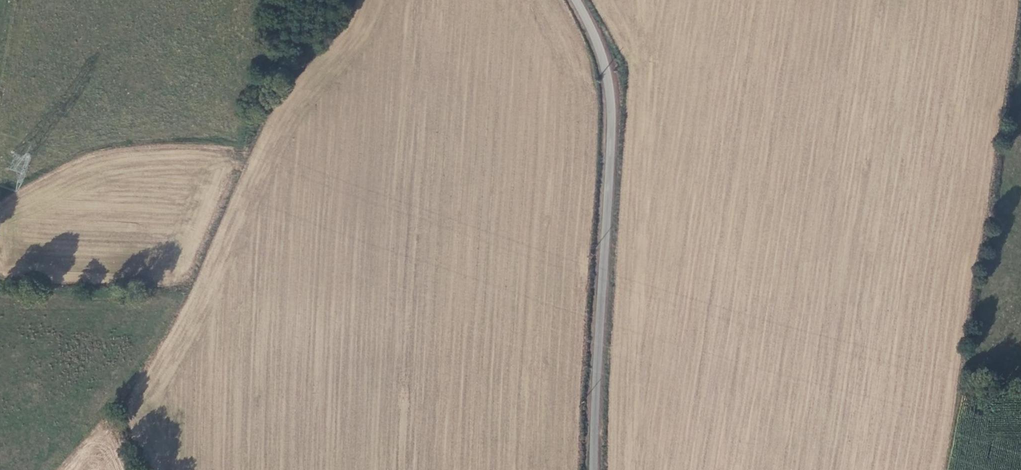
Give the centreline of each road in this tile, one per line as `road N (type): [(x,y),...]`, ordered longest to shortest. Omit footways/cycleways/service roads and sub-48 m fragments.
road 1 (track): [(49,469),(143,367),(181,306),(269,111),(359,0)]
road 2 (unclassified): [(574,0),(598,47),(612,114),(594,469)]

